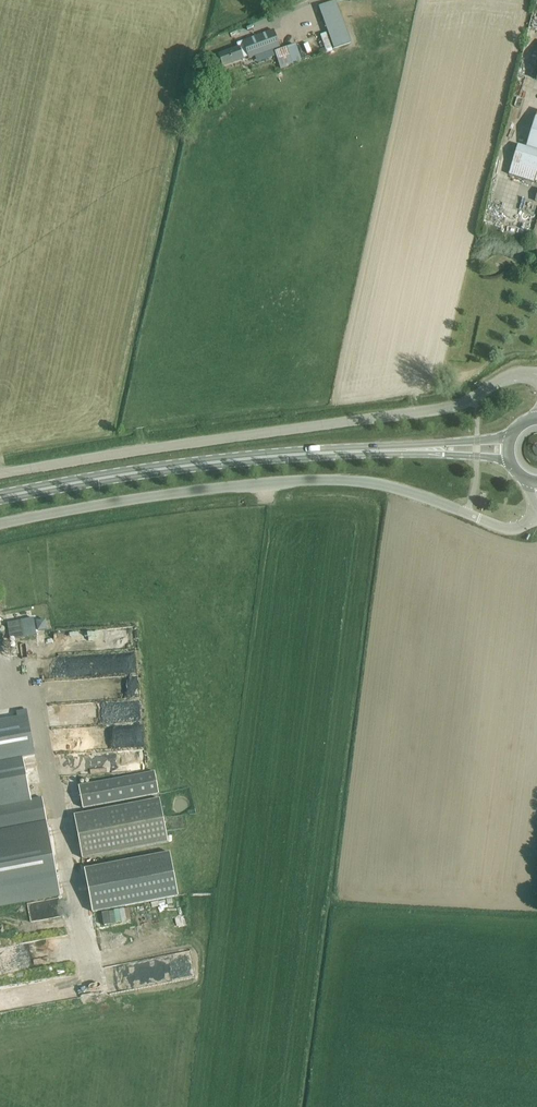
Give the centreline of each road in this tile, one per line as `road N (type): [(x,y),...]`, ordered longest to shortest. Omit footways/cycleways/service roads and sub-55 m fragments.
road 1 (unclassified): [(0,474),(445,408),(514,372),(536,375)]
road 2 (unclassified): [(0,527),(318,480),(387,485),(503,528),(536,519)]
road 3 (primary): [(0,497),(160,470),(410,449)]

